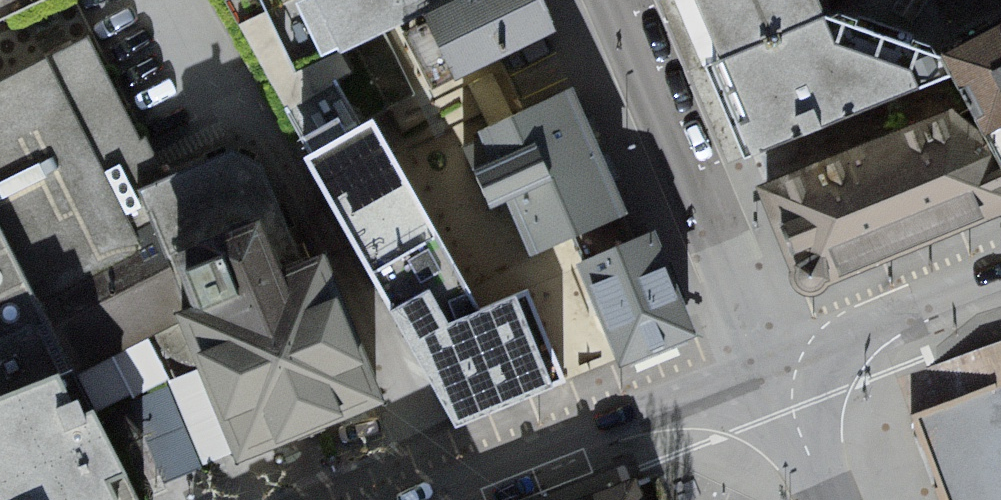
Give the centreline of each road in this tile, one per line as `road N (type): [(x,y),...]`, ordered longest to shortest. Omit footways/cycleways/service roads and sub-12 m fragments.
road 1 (residential): [(612,0),(773,363)]
road 2 (residential): [(427,499),(773,363)]
road 3 (residential): [(773,363),(944,300)]
road 4 (residential): [(773,363),(828,499)]

